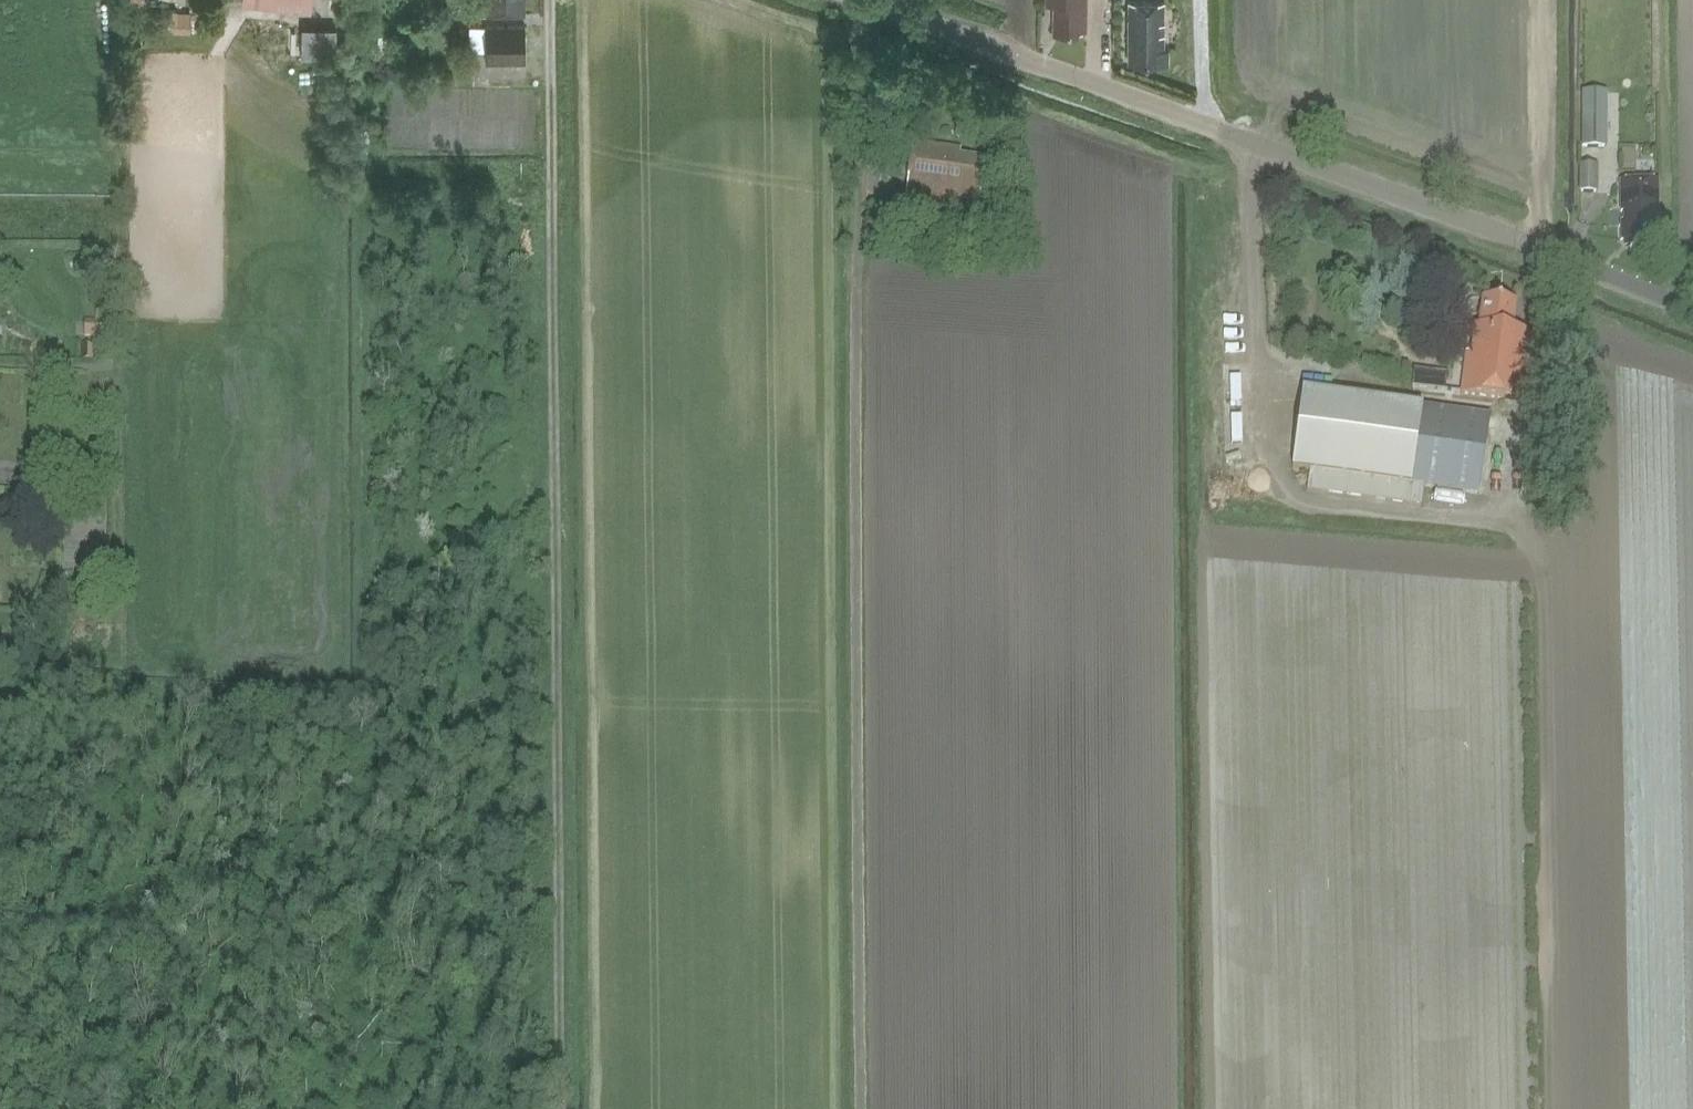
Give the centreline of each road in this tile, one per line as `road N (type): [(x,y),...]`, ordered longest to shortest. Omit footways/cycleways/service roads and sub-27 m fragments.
road 1 (track): [(557,0),(563,1108)]
road 2 (residential): [(1692,314),(838,0)]
road 3 (track): [(902,24),(902,145)]

